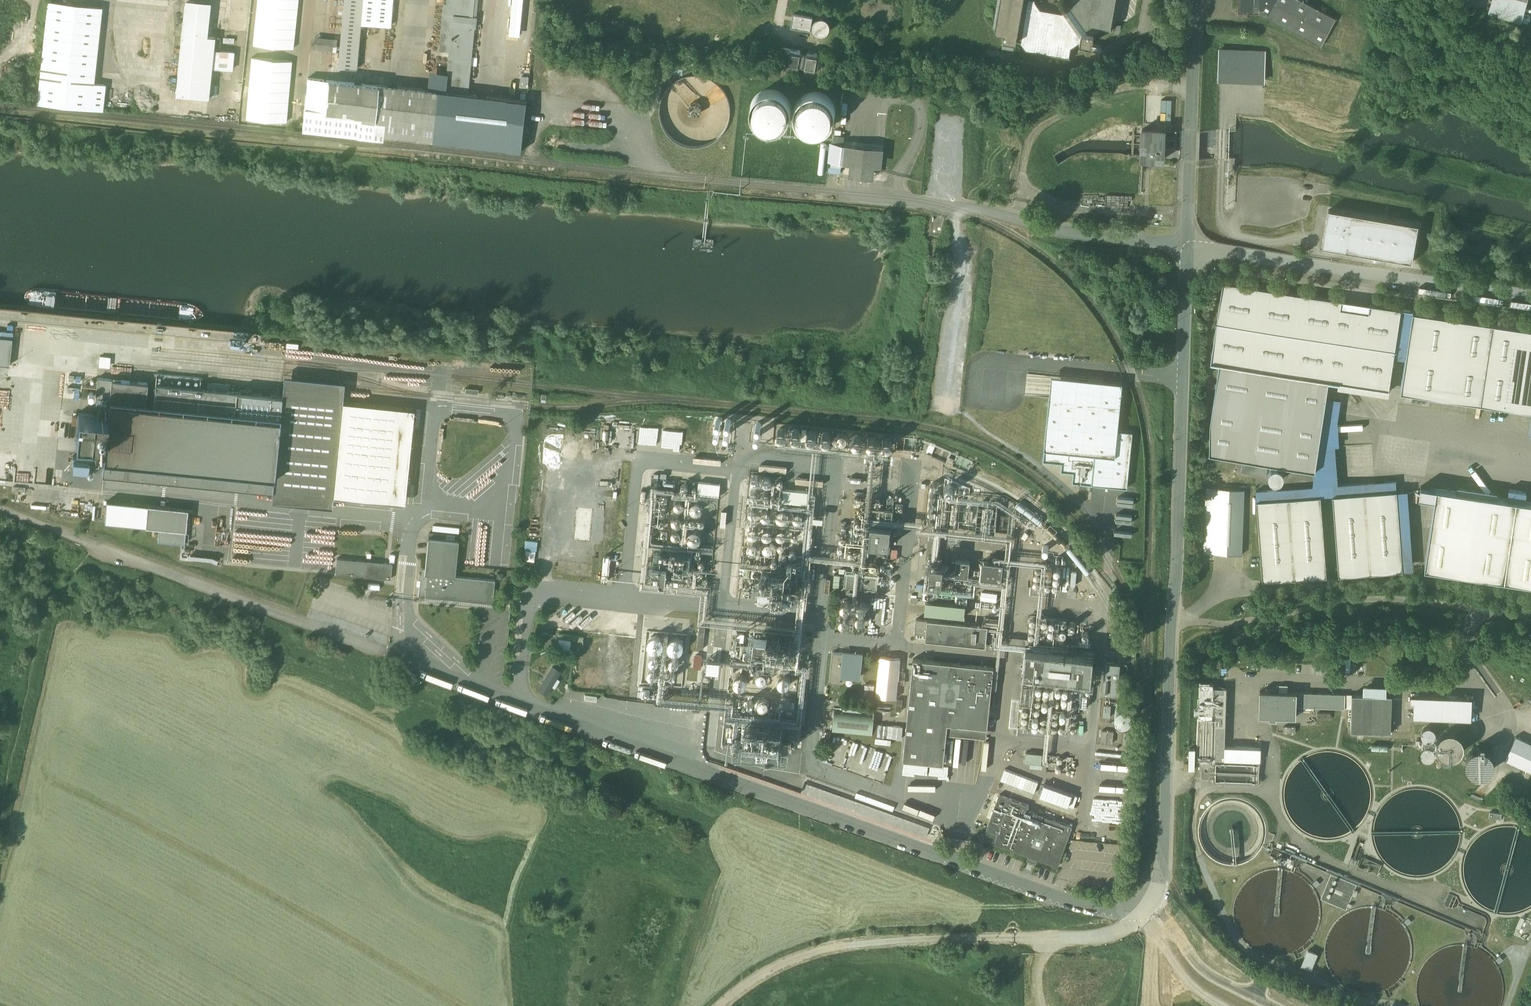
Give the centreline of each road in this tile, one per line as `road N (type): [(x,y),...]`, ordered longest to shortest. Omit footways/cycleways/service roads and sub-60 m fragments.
road 1 (residential): [(1141,917),(1077,903),(380,650)]
road 2 (unclassified): [(1187,250),(1167,782),(1154,899),(1141,917)]
road 3 (unclassified): [(1530,296),(1187,250)]
road 4 (unclassified): [(1187,250),(925,205)]
road 5 (unclassified): [(1194,0),(1187,250)]
road 6 (track): [(1192,18),(1250,22),(1336,61),(1356,43),(1352,13),(1335,0)]

